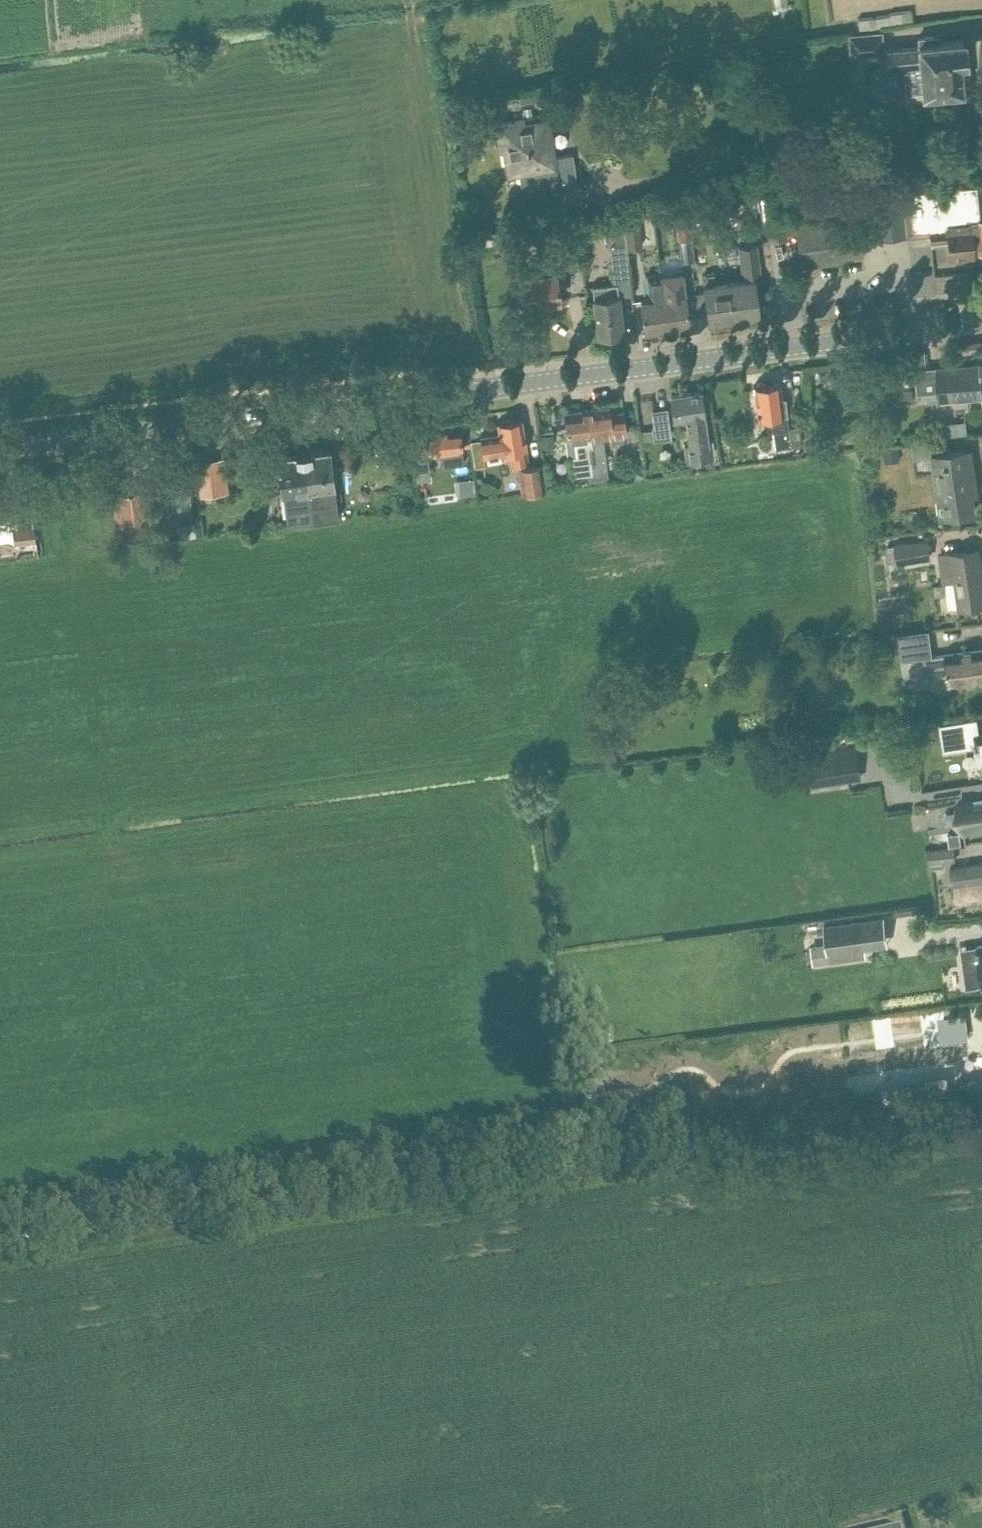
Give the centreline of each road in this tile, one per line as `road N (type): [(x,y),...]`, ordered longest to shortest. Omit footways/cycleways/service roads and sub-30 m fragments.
road 1 (tertiary): [(0,448),(981,320)]

